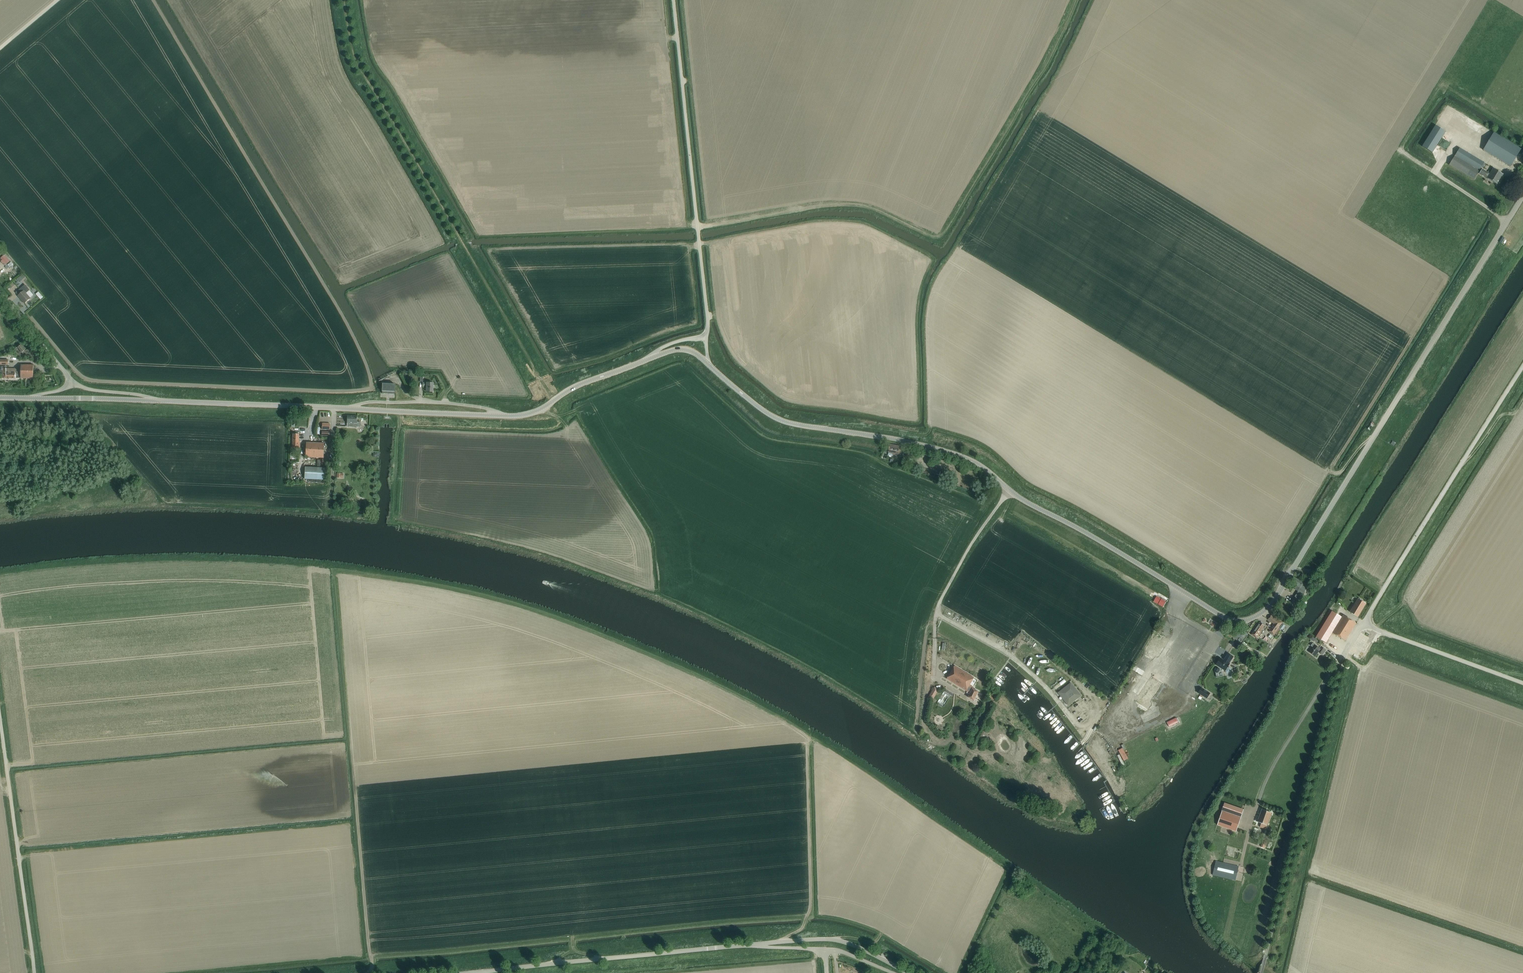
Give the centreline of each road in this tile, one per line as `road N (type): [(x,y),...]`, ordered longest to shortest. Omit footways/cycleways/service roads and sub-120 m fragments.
road 1 (tertiary): [(707,363),(785,421),(968,459),(1019,497),(1223,616),(1249,619),(1277,596),(1522,195)]
road 2 (track): [(1075,0),(1048,62),(938,240),(855,209),(697,224)]
road 3 (unclassified): [(704,336),(675,0)]
road 4 (unclassified): [(1363,623),(1522,367)]
road 5 (unclassified): [(746,945),(459,972)]
road 6 (unclassified): [(34,972),(0,717)]
road 7 (unclassified): [(1257,804),(1281,751),(1363,623)]
road 8 (tertiary): [(156,400),(349,409)]
road 9 (unclassified): [(1522,683),(1363,623)]
road 10 (unclassified): [(907,972),(843,941),(746,945)]
road 11 (unclassified): [(505,416),(370,402),(349,409)]
road 12 (tertiary): [(349,409),(505,416)]
road 13 (tertiary): [(505,416),(525,416),(645,361)]
road 14 (track): [(1266,972),(1227,937),(1242,864)]
road 15 (track): [(1436,173),(1401,147),(1447,87)]

